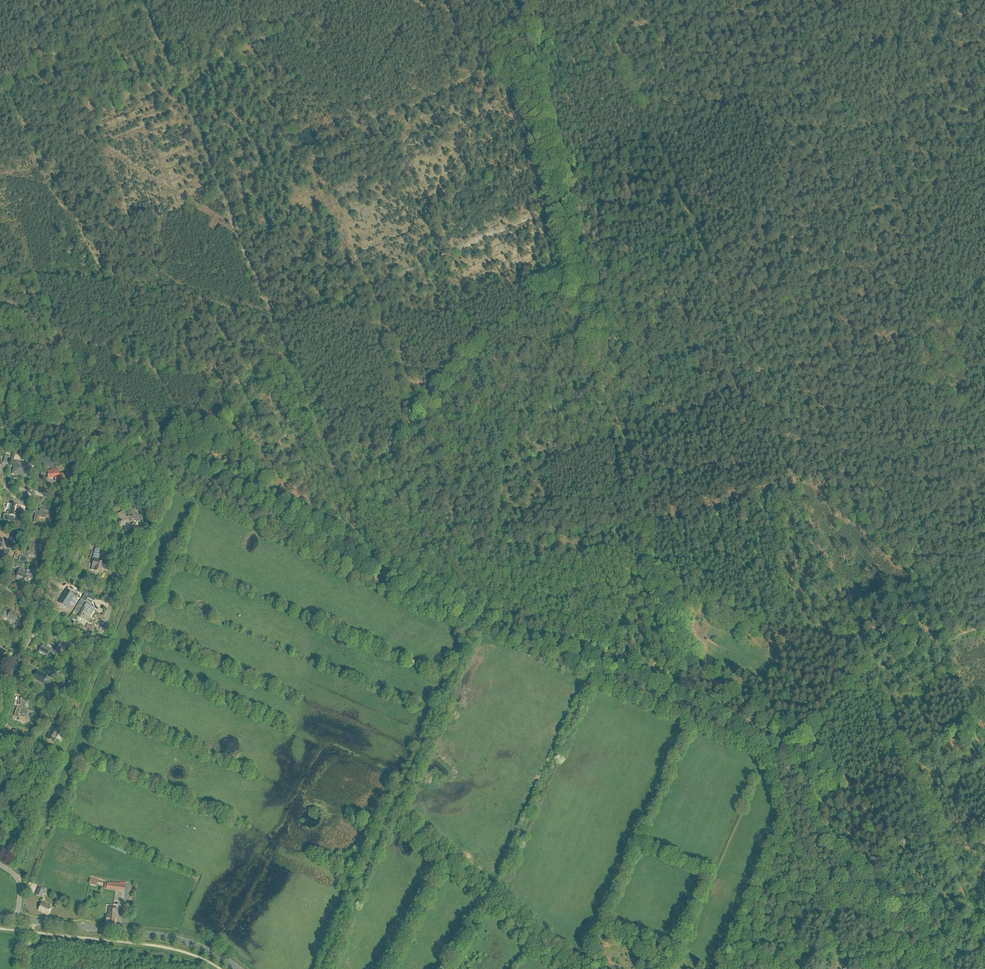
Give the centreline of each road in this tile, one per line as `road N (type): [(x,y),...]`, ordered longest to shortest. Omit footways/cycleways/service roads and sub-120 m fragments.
road 1 (track): [(621,428),(507,0)]
road 2 (track): [(748,363),(601,0)]
road 3 (track): [(984,926),(873,669)]
road 4 (unclassified): [(5,678),(61,701),(102,631),(117,551),(69,523)]
road 5 (track): [(766,404),(817,413),(916,508),(984,553)]
road 6 (secondary): [(238,968),(176,939),(17,919)]
road 7 (track): [(0,399),(198,468)]
road 8 (track): [(873,669),(796,479)]
road 9 (track): [(198,468),(372,566)]
road 10 (track): [(509,475),(477,621)]
road 11 (track): [(748,363),(621,428)]
road 12 (track): [(621,428),(509,475)]

